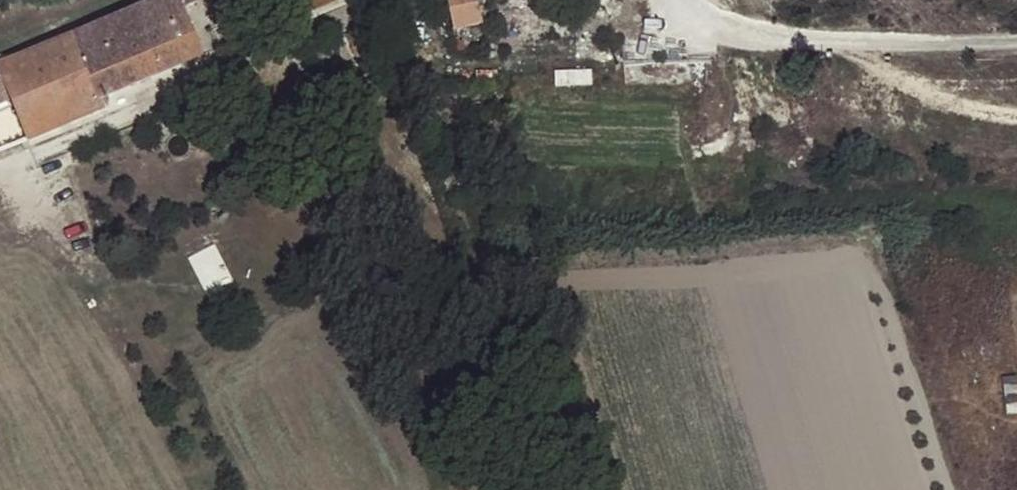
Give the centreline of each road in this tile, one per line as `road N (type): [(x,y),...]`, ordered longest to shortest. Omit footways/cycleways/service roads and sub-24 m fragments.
road 1 (track): [(580,267),(852,248),(867,254),(956,489)]
road 2 (unclassified): [(1016,43),(844,47),(740,34),(702,0)]

